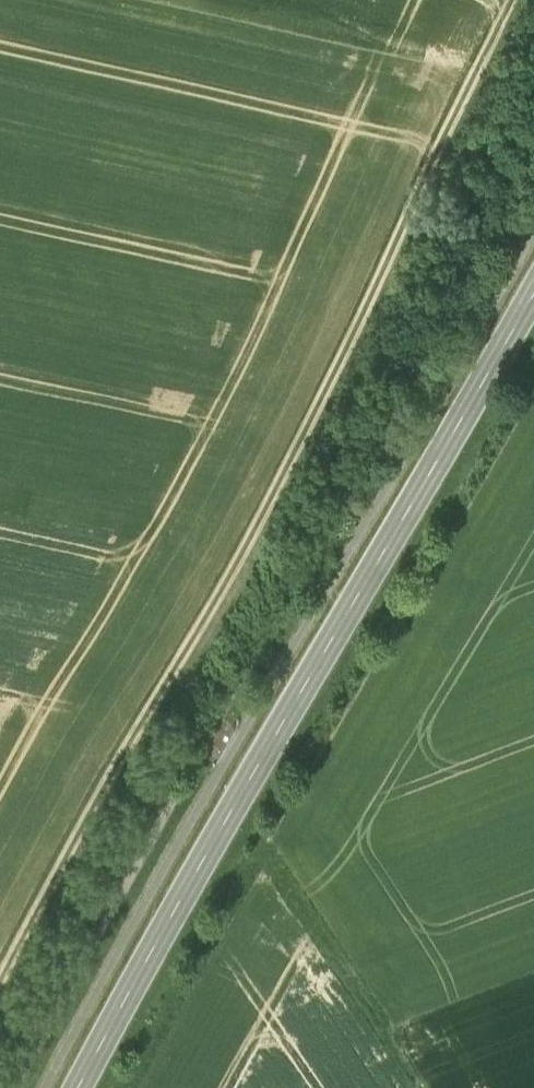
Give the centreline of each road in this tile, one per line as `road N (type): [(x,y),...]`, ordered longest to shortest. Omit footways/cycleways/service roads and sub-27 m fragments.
road 1 (track): [(0,978),(302,436),(510,0)]
road 2 (track): [(533,141),(392,418),(278,608),(16,1087)]
road 3 (secondary): [(78,1087),(533,290)]
road 4 (track): [(425,1087),(272,863)]

